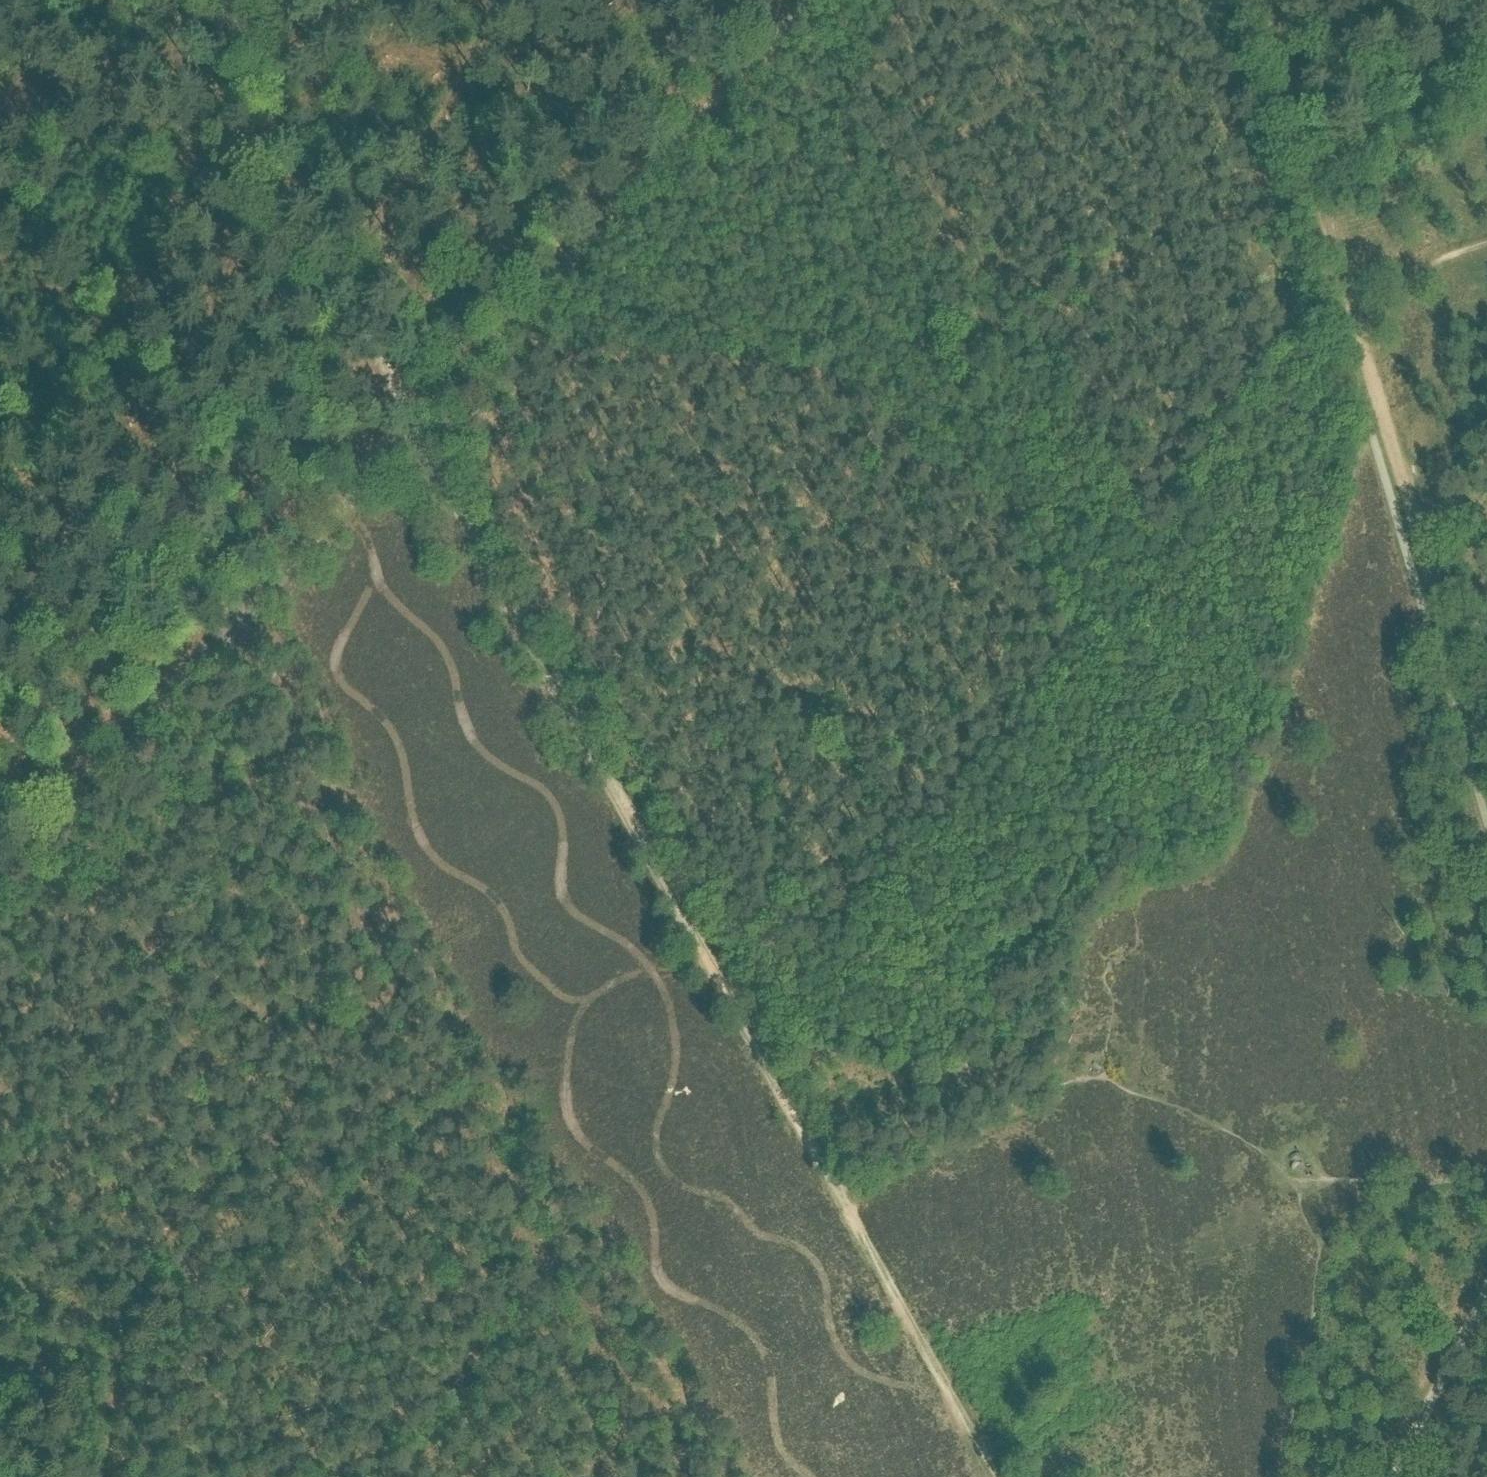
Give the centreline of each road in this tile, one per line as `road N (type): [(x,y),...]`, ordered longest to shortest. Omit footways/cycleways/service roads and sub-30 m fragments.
road 1 (track): [(842,1204),(424,449),(220,0)]
road 2 (track): [(810,0),(0,882)]
road 3 (track): [(1259,0),(1361,339)]
road 4 (track): [(1387,427),(1486,761)]
road 5 (track): [(994,1476),(842,1204)]
road 6 (track): [(1486,1295),(1394,1476)]
road 7 (track): [(1486,244),(1408,283),(1361,339)]

